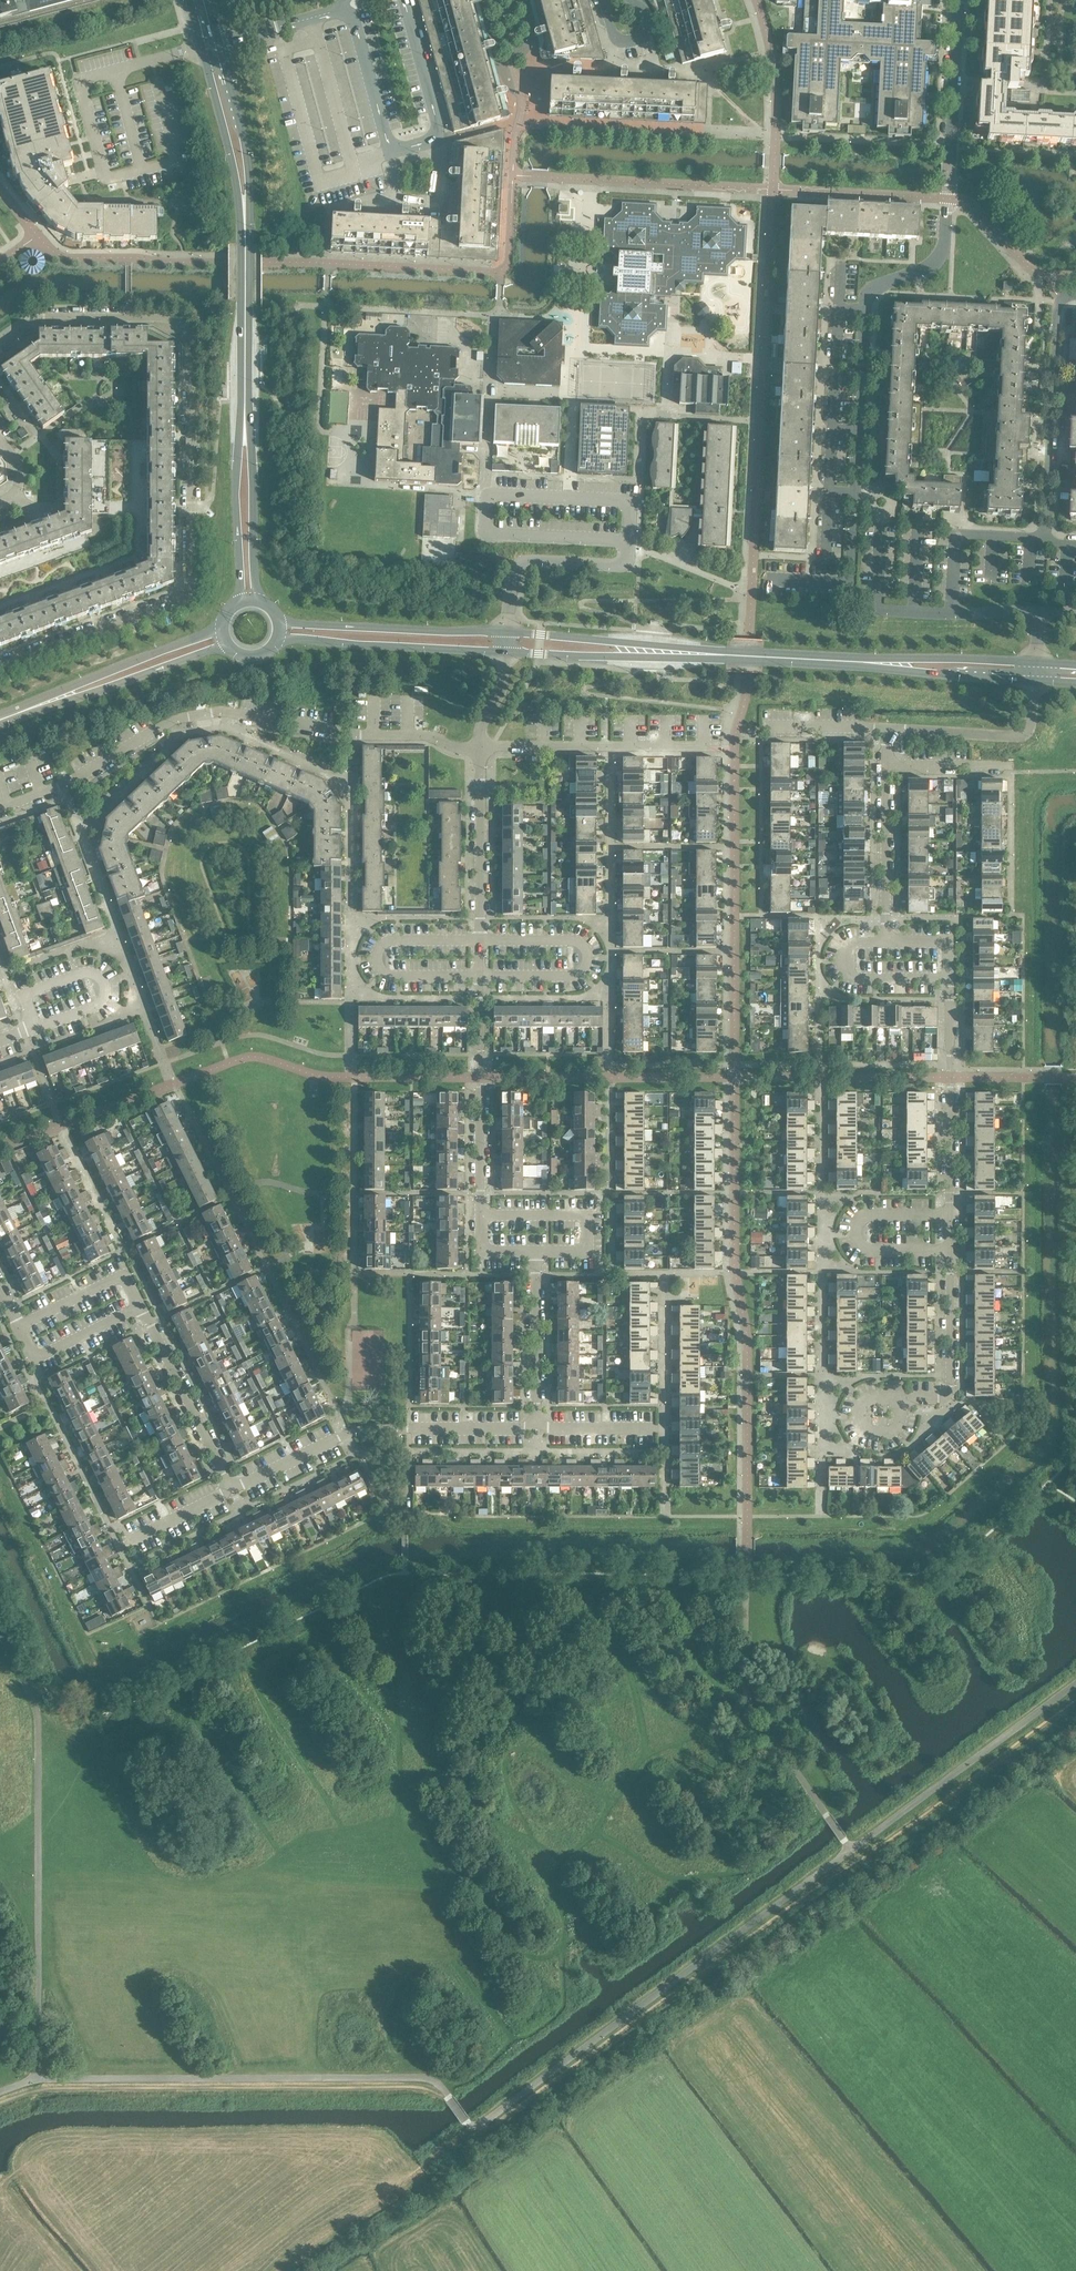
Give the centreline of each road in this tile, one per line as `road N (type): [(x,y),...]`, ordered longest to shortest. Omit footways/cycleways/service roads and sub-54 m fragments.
road 1 (residential): [(0,669),(173,604),(192,579),(189,335),(174,319),(41,319),(0,345)]
road 2 (track): [(826,1813),(751,1872),(672,1878),(649,1891),(656,1929),(651,1944),(626,1960),(585,1925),(564,1930),(546,1958),(558,2009),(476,2077),(445,2091)]
road 3 (residential): [(480,748),(211,713),(167,723),(68,786),(0,811)]
road 4 (residential): [(481,1216),(480,748)]
road 5 (tertiary): [(244,416),(246,213),(213,44)]
road 6 (residential): [(861,312),(879,287),(944,255),(959,0)]
road 7 (residential): [(1044,538),(1062,298),(1075,299)]
road 8 (residential): [(232,1490),(125,1274)]
road 9 (residential): [(213,44),(80,84),(105,180)]
road 10 (residential): [(949,1217),(951,979)]
road 11 (tertiary): [(506,632),(281,620)]
road 12 (tertiary): [(280,641),(505,652)]
road 13 (residential): [(704,748),(480,748)]
road 14 (tertiary): [(717,655),(506,632)]
road 15 (tertiary): [(505,652),(717,655)]
road 16 (residential): [(952,616),(876,613),(854,603),(855,496)]
road 17 (residential): [(949,1252),(869,1251),(856,1231),(868,1217),(949,1217)]
road 18 (residential): [(535,1255),(589,1254),(589,1216),(481,1216)]
road 19 (residential): [(390,153),(442,140),(403,0)]
road 20 (residential): [(506,632),(518,568),(615,567),(625,565),(629,542)]
road 21 (residential): [(887,731),(1020,735),(1037,720),(1038,681)]
road 22 (residential): [(900,1407),(949,1396),(949,1252)]
road 23 (tertiary): [(244,416),(239,600)]
road 24 (tertiary): [(260,599),(244,416)]
road 25 (tertiary): [(220,627),(56,699)]
road 26 (tertiary): [(56,699),(226,648)]
road 27 (tertiary): [(1039,662),(864,663)]
road 28 (tertiary): [(864,663),(1038,681)]
road 29 (residential): [(886,940),(886,766)]
road 30 (residential): [(535,1428),(535,1255)]
road 31 (residential): [(1044,538),(955,533),(952,616)]
road 32 (residential): [(886,940),(845,950),(845,971),(862,980),(951,979)]
road 33 (residential): [(340,5),(352,14),(390,153)]
road 34 (residential): [(887,731),(736,730)]
road 35 (tertiary): [(717,655),(864,663)]
road 36 (residential): [(213,44),(340,5)]
road 37 (residential): [(232,1490),(351,1434)]
road 38 (residential): [(407,1428),(535,1428)]
road 39 (residential): [(535,1428),(661,1429)]
road 40 (residential): [(886,766),(1011,768)]

